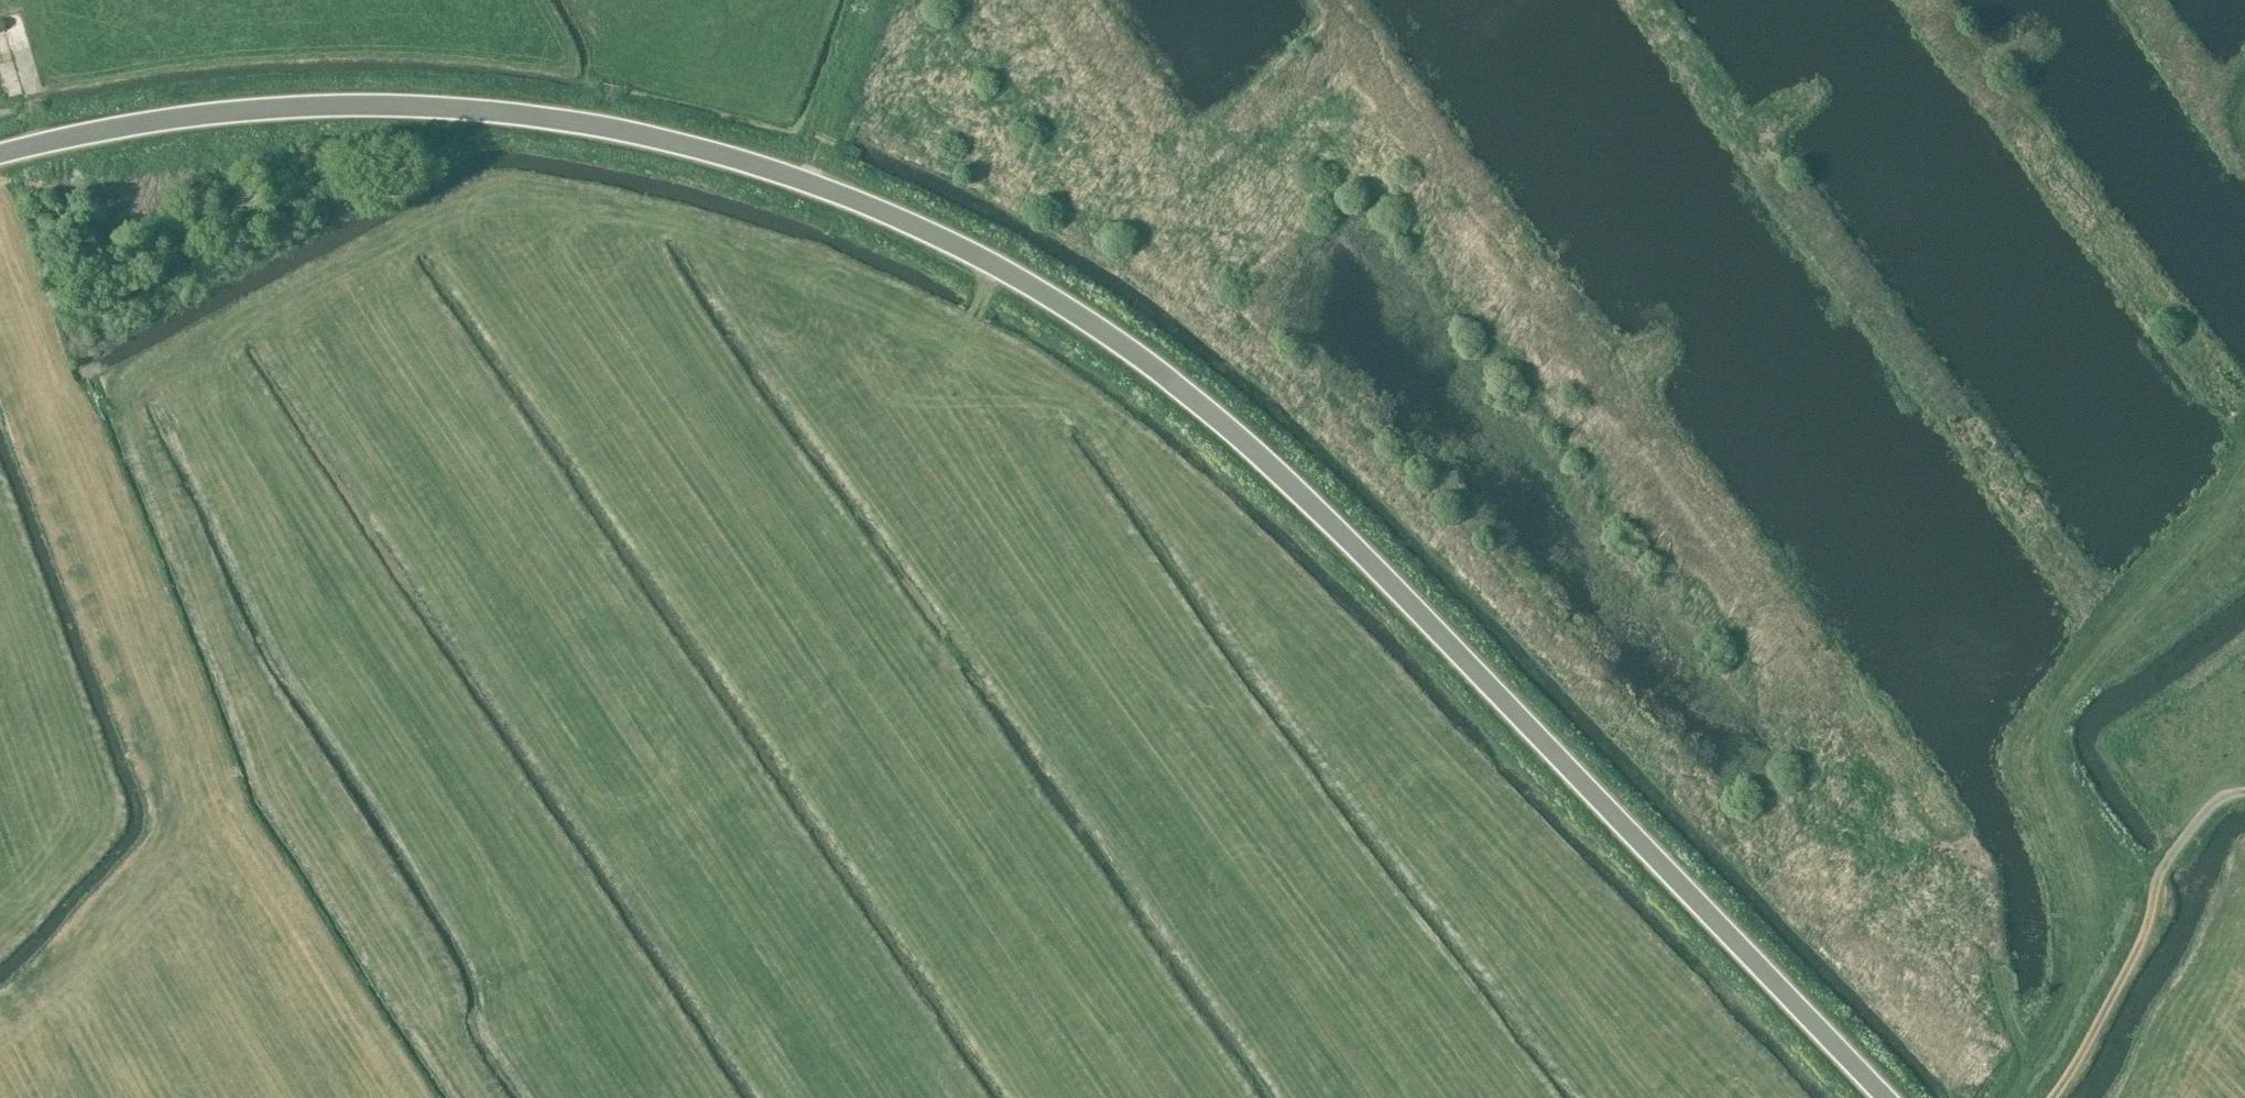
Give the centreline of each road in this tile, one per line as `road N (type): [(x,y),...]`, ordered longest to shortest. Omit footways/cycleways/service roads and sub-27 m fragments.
road 1 (tertiary): [(1883,1097),(1249,449),(1100,335),(932,241),(750,167),(648,140),(487,115),(232,117),(0,158)]
road 2 (track): [(2053,1097),(2144,934),(2162,868),(2206,810),(2244,790)]

